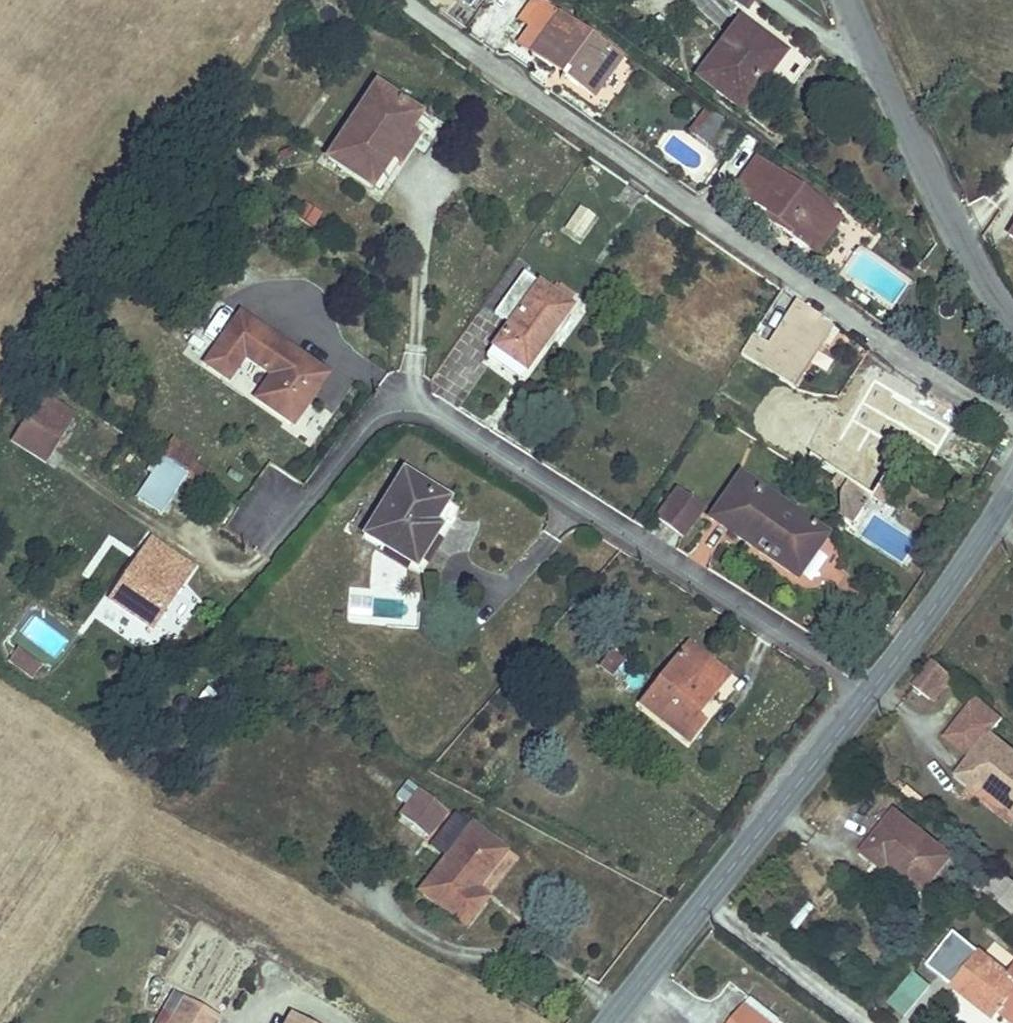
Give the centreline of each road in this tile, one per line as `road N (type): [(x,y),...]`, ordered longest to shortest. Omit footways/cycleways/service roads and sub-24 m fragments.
road 1 (tertiary): [(1012,492),(871,689),(604,1022)]
road 2 (residential): [(854,0),(969,252),(1012,322)]

